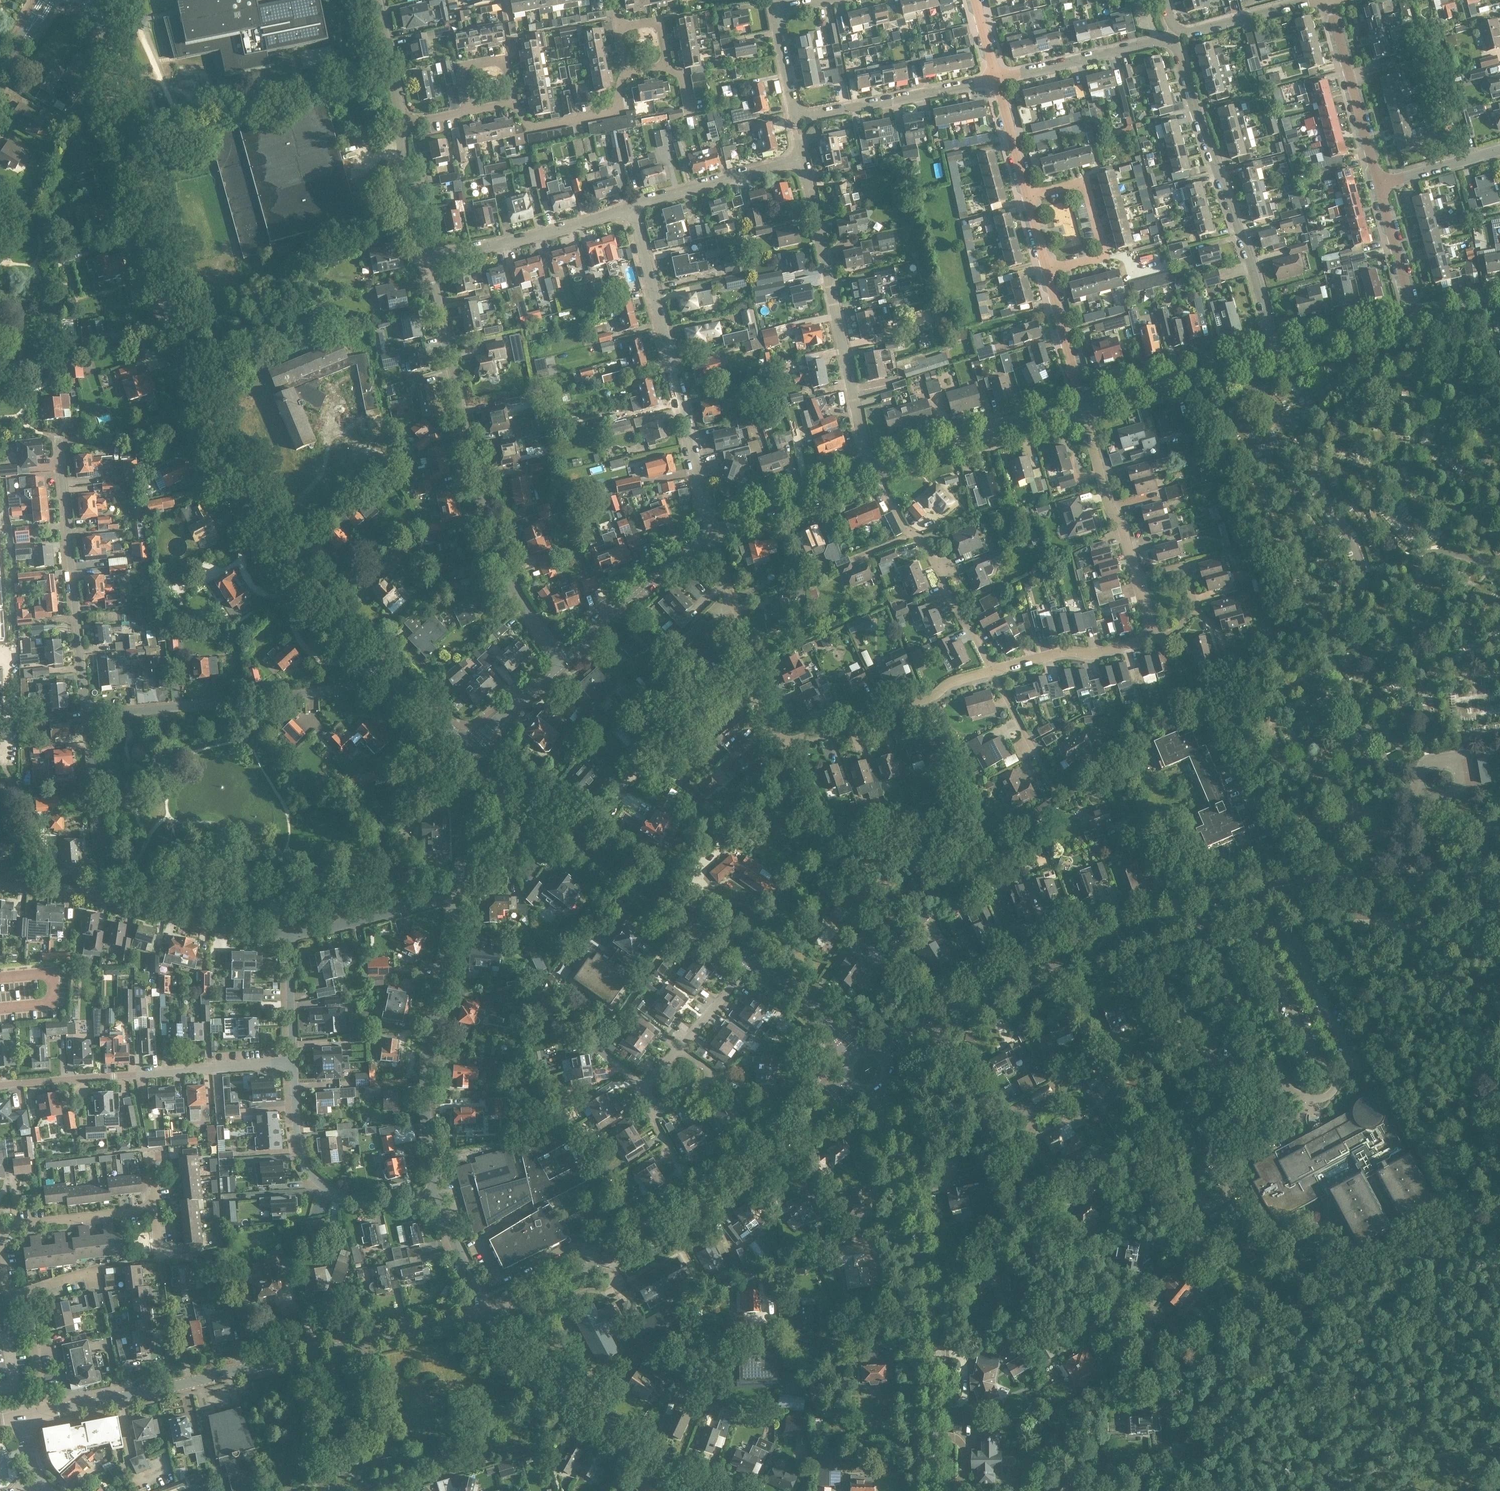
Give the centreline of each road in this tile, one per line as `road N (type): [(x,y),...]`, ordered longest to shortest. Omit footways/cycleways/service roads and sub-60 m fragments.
road 1 (track): [(933,1020),(1071,1261),(1179,1369),(1193,1410),(1198,1490)]
road 2 (residential): [(46,1411),(487,1315)]
road 3 (secondary): [(222,445),(147,230),(104,26)]
road 4 (residential): [(86,716),(60,448),(222,445)]
road 5 (residential): [(563,663),(522,604),(494,539),(424,259)]
road 6 (secondary): [(934,1490),(920,1253),(879,1094)]
road 7 (residential): [(1275,354),(1177,50),(1156,40)]
road 8 (secondary): [(884,1056),(1009,972),(1188,912)]
road 9 (residential): [(713,535),(632,206)]
road 10 (secondary): [(750,961),(483,763)]
road 11 (residential): [(868,470),(803,160)]
road 12 (secondary): [(1499,878),(1312,880),(1188,912)]
road 13 (residential): [(437,1196),(427,1065),(454,896)]
road 14 (residential): [(86,716),(349,689),(376,667)]
road 15 (residential): [(0,1087),(291,1063)]
road 16 (residential): [(701,1486),(579,1405),(487,1315)]
road 17 (secondary): [(376,667),(281,556),(222,445)]
road 18 (residential): [(437,1196),(346,1201),(320,1188),(299,1153),(291,1063)]
road 19 (residential): [(487,1315),(594,1265),(700,1202)]
road 20 (track): [(750,675),(570,833)]
road 21 (residential): [(993,671),(877,468)]
road 22 (residential): [(784,741),(928,699),(953,681),(993,671)]
road 23 (residential): [(784,741),(755,697),(713,535)]
road 24 (residential): [(877,468),(1085,407)]
road 25 (residential): [(424,259),(632,206)]
road 26 (residential): [(795,117),(999,79)]
road 27 (residential): [(563,663),(667,564),(713,535)]
road 28 (residential): [(1085,407),(1275,354)]
road 29 (residential): [(287,934),(212,926),(100,896)]
road 30 (residential): [(1379,184),(1330,0)]
road 31 (residential): [(700,1202),(846,1088)]
road 32 (residential): [(1051,271),(1098,258),(1095,200),(1072,178),(1028,185)]
road 33 (residential): [(100,896),(86,716)]
road 34 (residential): [(1136,578),(1085,407)]
road 35 (residential): [(632,206),(803,160)]
road 36 (residential): [(454,896),(287,934)]
road 37 (track): [(1336,1488),(1394,1463),(1499,1446)]
road 38 (residential): [(713,535),(868,470)]
road 39 (residential): [(993,671),(1152,638)]
road 40 (residential): [(999,79),(1156,40)]
road 41 (residential): [(512,104),(534,128),(609,113),(626,73)]
road 42 (residential): [(7,1230),(154,1207)]
road 43 (residential): [(1152,638),(1186,622),(1193,598),(1184,565),(1136,578)]
road 44 (residential): [(1275,354),(1416,323)]
road 45 (track): [(971,866),(831,831)]
road 46 (residential): [(1416,323),(1379,184)]
road 47 (track): [(1039,1209),(925,1296)]
road 48 (residential): [(1085,407),(1051,271)]
road 49 (secondary): [(854,1051),(800,995),(750,961)]
road 50 (residential): [(424,259),(406,202),(401,124)]
road 51 (residential): [(1179,28),(1190,32),(1311,0)]
road 52 (residential): [(454,896),(483,763)]
road 53 (residential): [(487,1315),(437,1196)]
road 54 (residential): [(291,1063),(287,934)]
road 55 (residential): [(470,752),(563,663)]
road 56 (residential): [(466,111),(461,69),(494,60),(506,67),(512,104)]
road 57 (secondary): [(470,752),(376,667)]
road 58 (residential): [(401,124),(377,0)]
road 59 (residential): [(1379,184),(1499,150)]
road 60 (residential): [(652,1121),(711,1090),(711,1077),(679,1051)]
road 61 (residential): [(626,73),(660,67),(666,56),(656,23),(619,28)]

